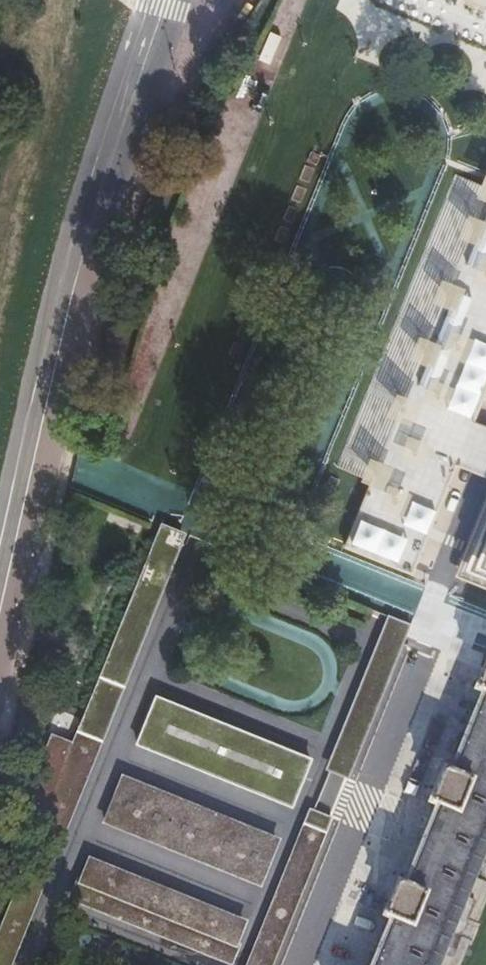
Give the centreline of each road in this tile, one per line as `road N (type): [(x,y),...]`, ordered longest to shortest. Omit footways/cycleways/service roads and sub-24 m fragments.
road 1 (unclassified): [(0,539),(81,215),(153,0)]

